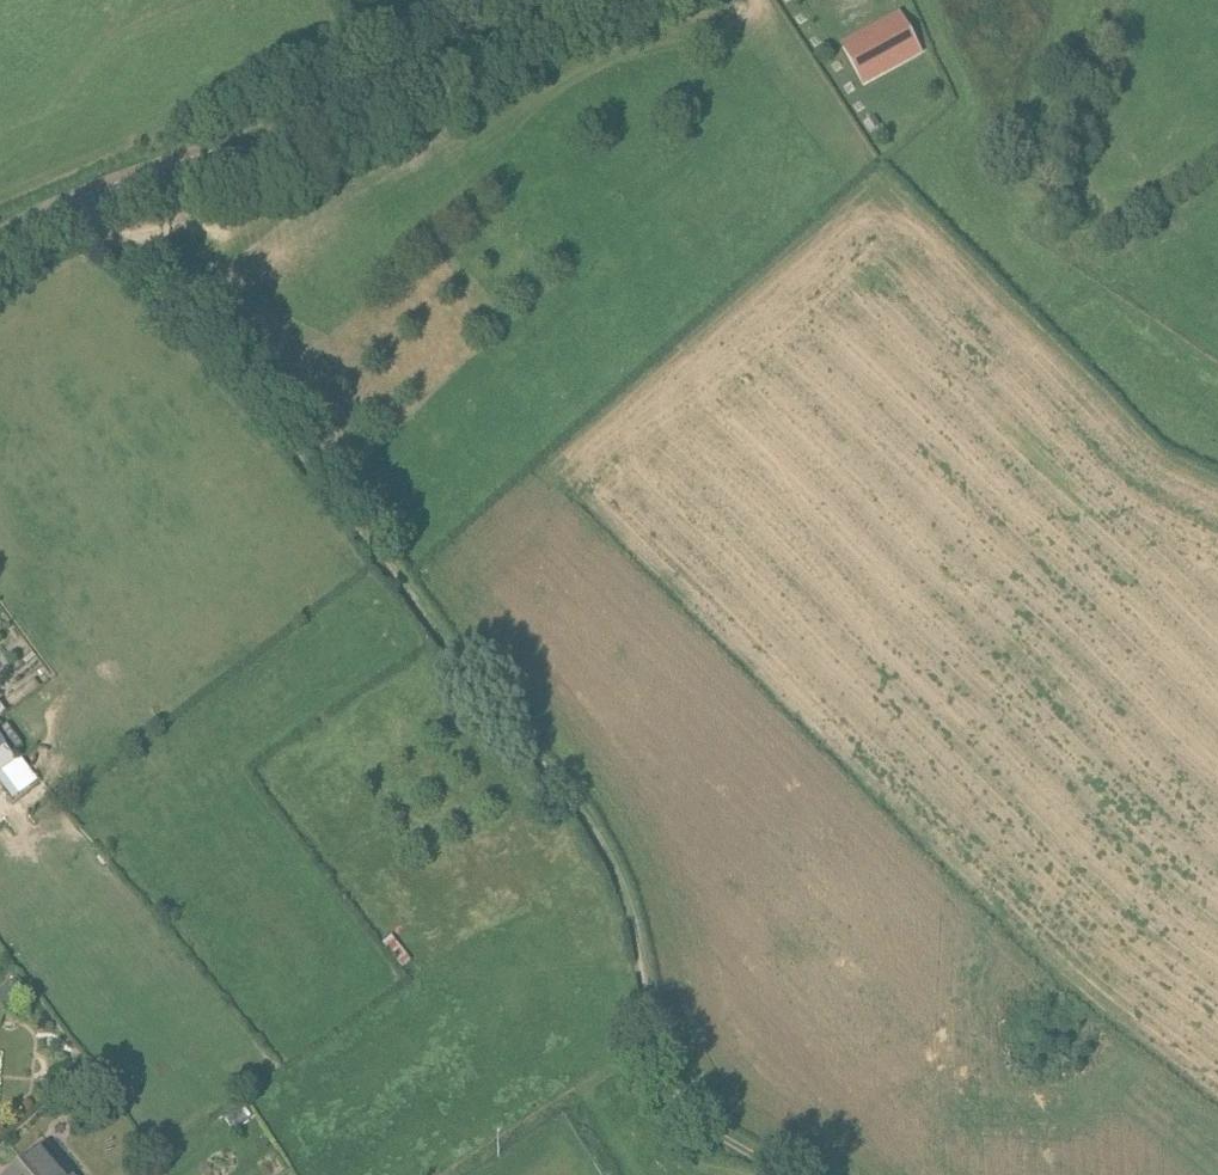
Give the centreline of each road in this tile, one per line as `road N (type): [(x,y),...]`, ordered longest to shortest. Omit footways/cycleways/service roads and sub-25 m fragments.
road 1 (track): [(75,203),(89,235),(178,313),(271,424),(572,803),(606,854),(629,909),(670,1085),(695,1119),(789,1174)]
road 2 (secondary): [(0,246),(75,203),(331,119),(606,0)]

